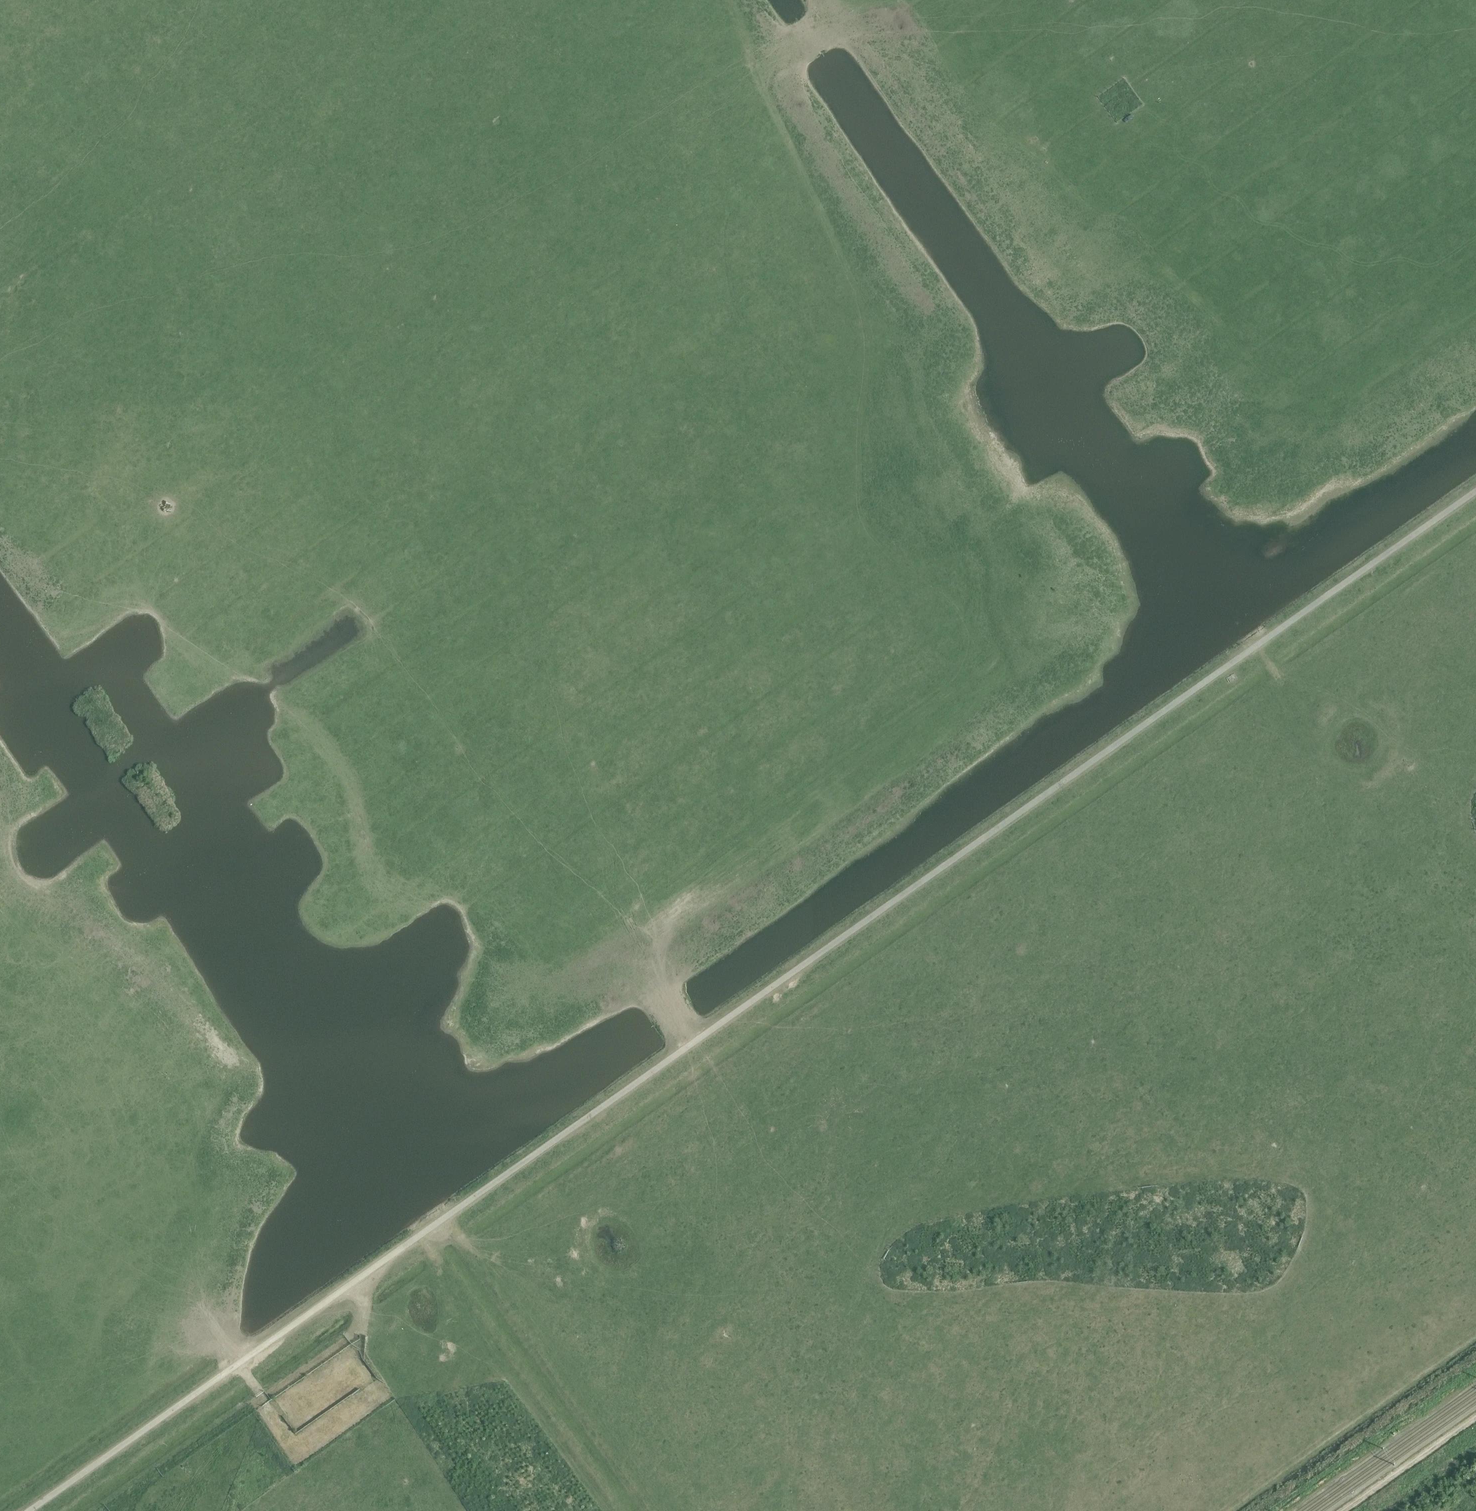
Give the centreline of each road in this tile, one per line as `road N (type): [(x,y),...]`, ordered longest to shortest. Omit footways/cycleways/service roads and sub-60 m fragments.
road 1 (track): [(31,1510),(1475,491)]
road 2 (track): [(1347,1510),(1475,1420)]

